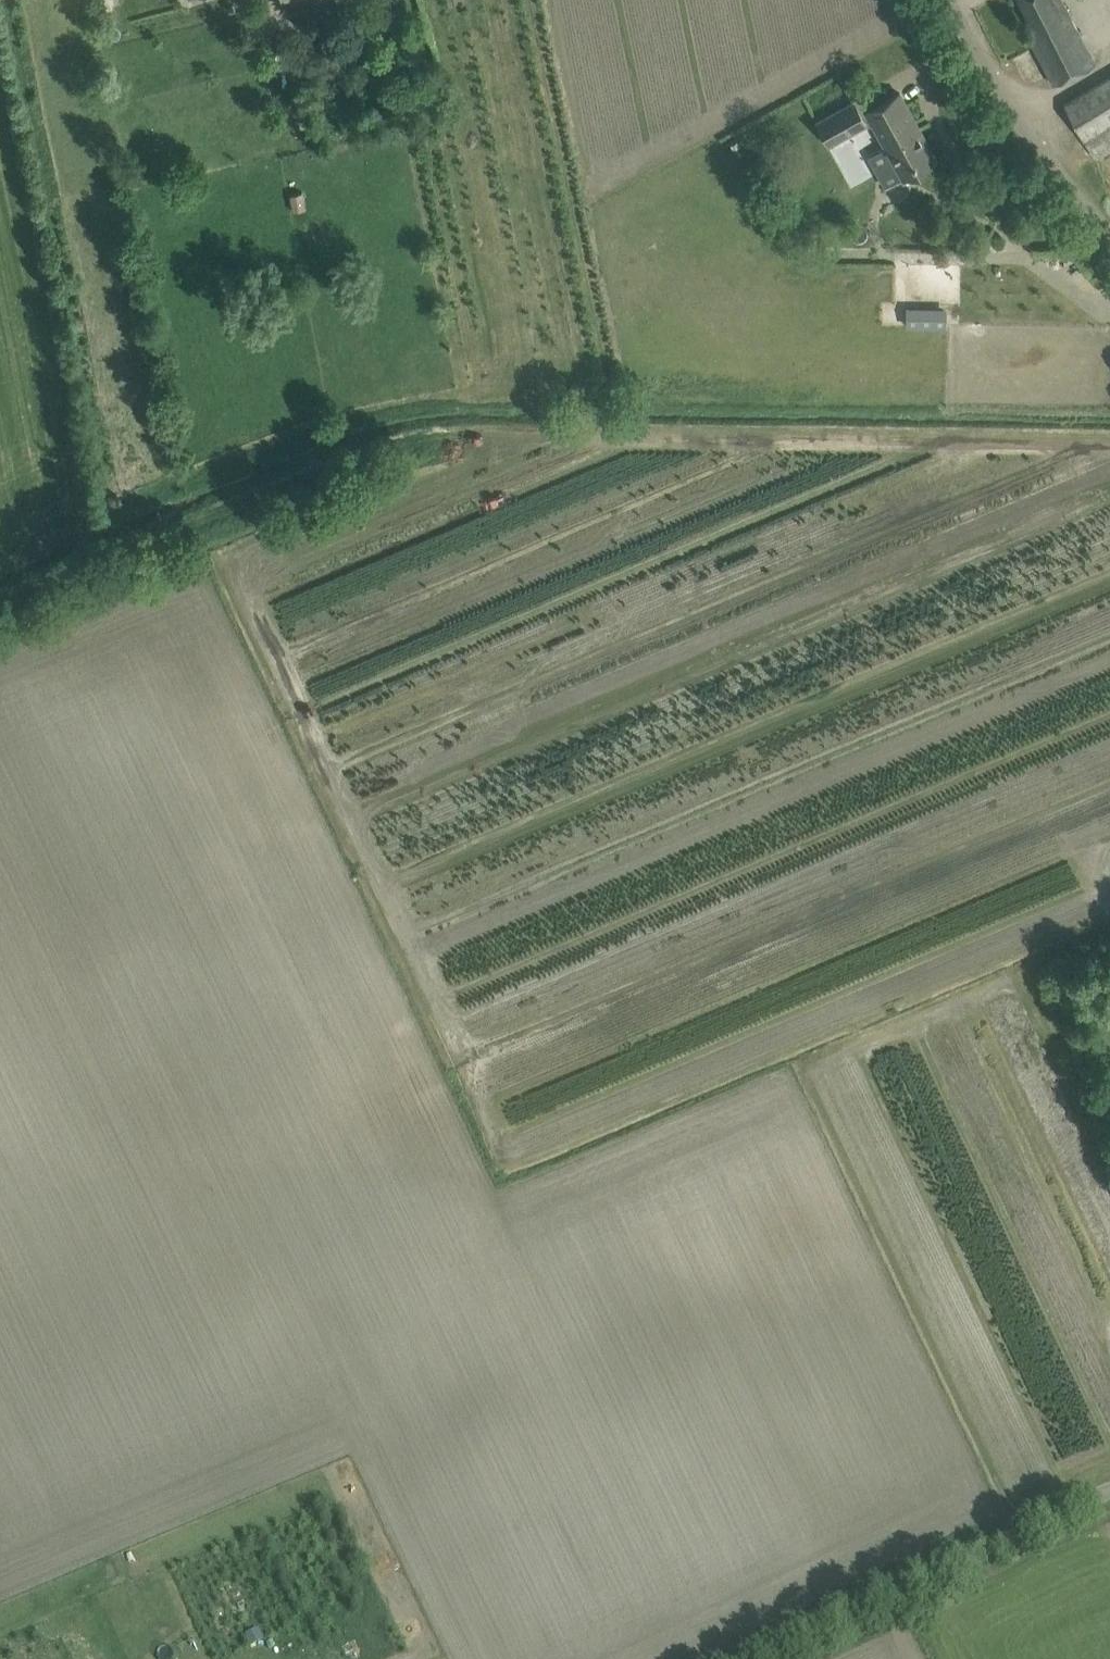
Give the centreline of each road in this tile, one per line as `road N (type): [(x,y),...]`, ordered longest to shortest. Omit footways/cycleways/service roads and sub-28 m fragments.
road 1 (unclassified): [(775,1658),(1109,1497)]
road 2 (unclassified): [(1109,250),(961,0)]

